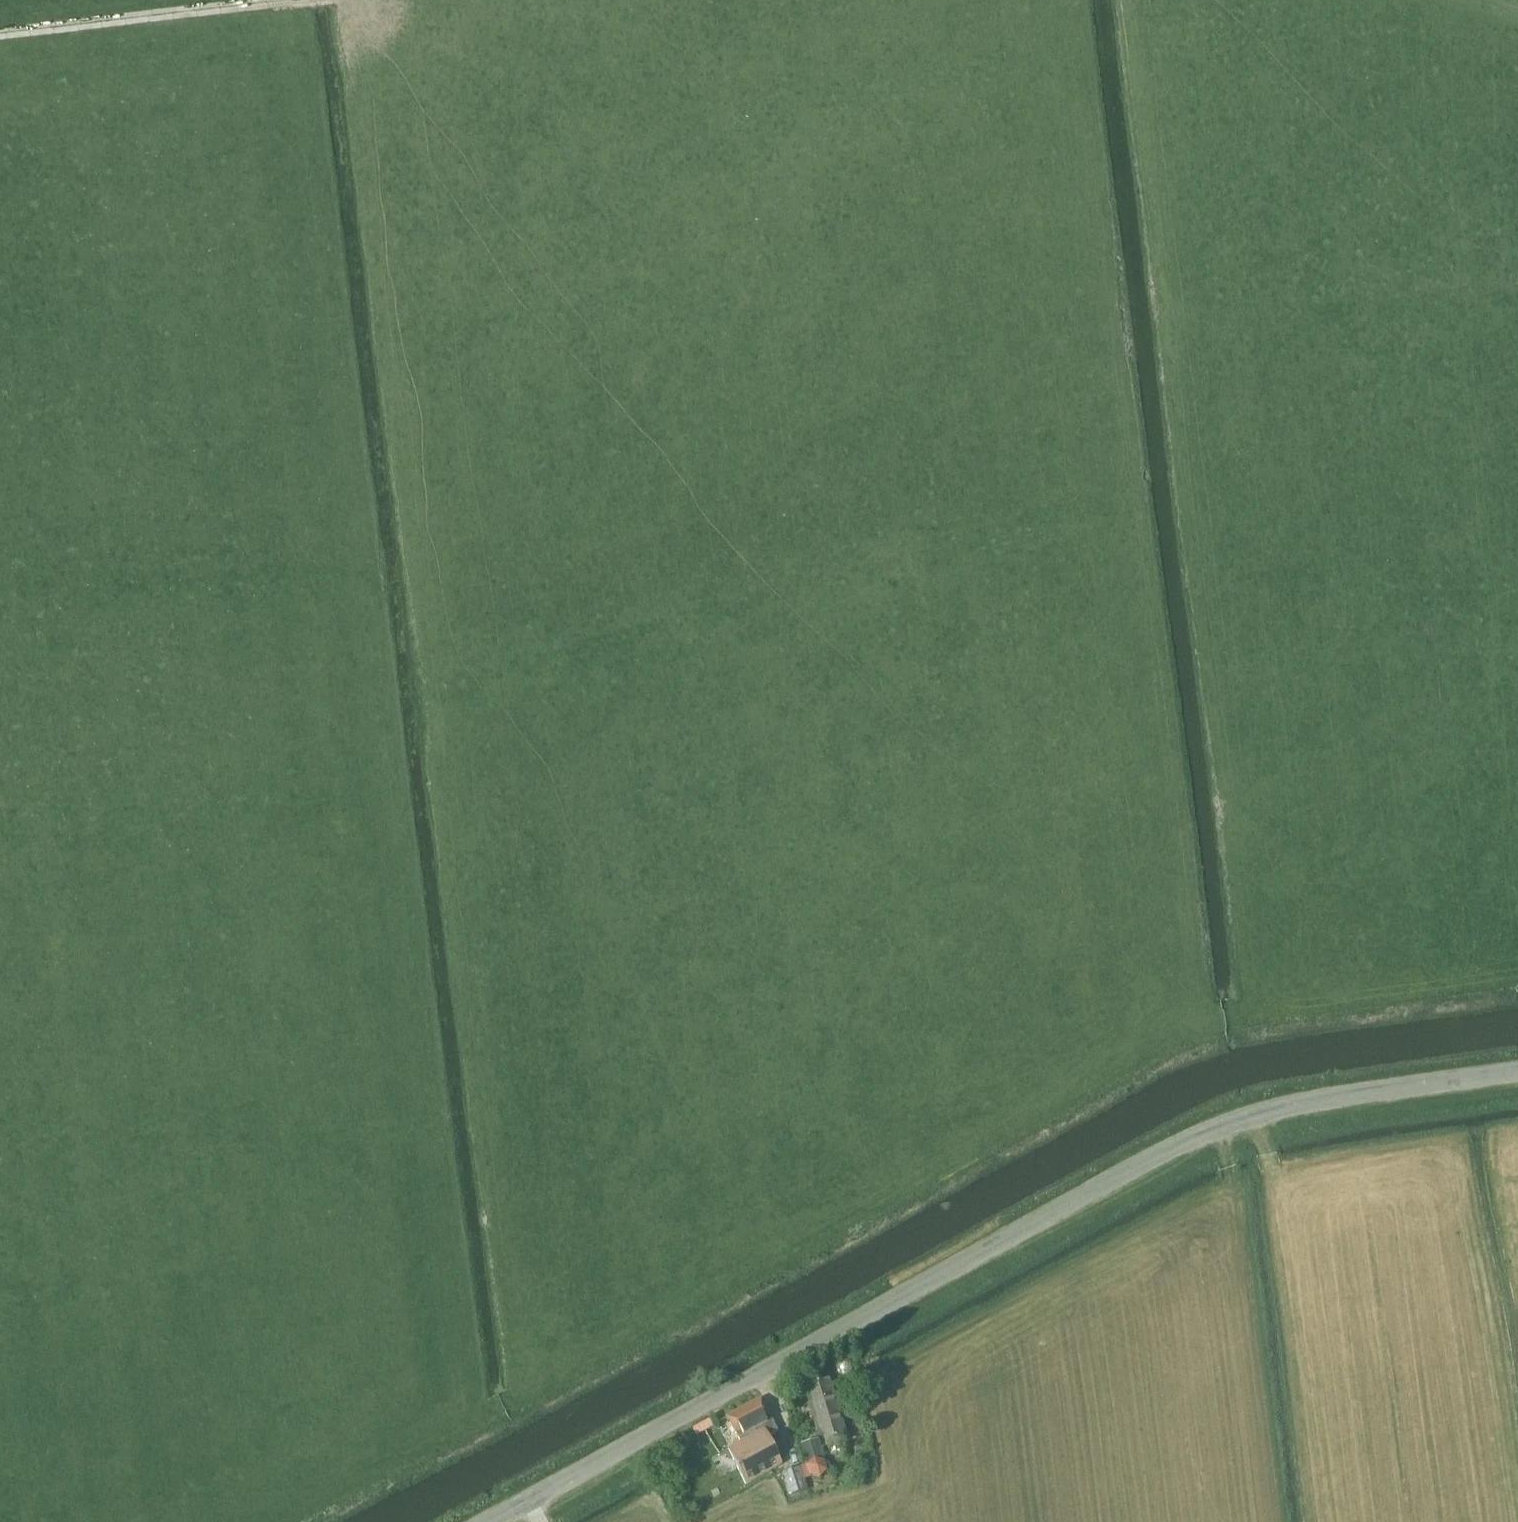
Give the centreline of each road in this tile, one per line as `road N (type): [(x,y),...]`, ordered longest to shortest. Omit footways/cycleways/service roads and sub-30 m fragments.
road 1 (unclassified): [(483,1521),(1172,1161),(1300,1112),(1517,1083)]
road 2 (track): [(301,0),(0,35)]

